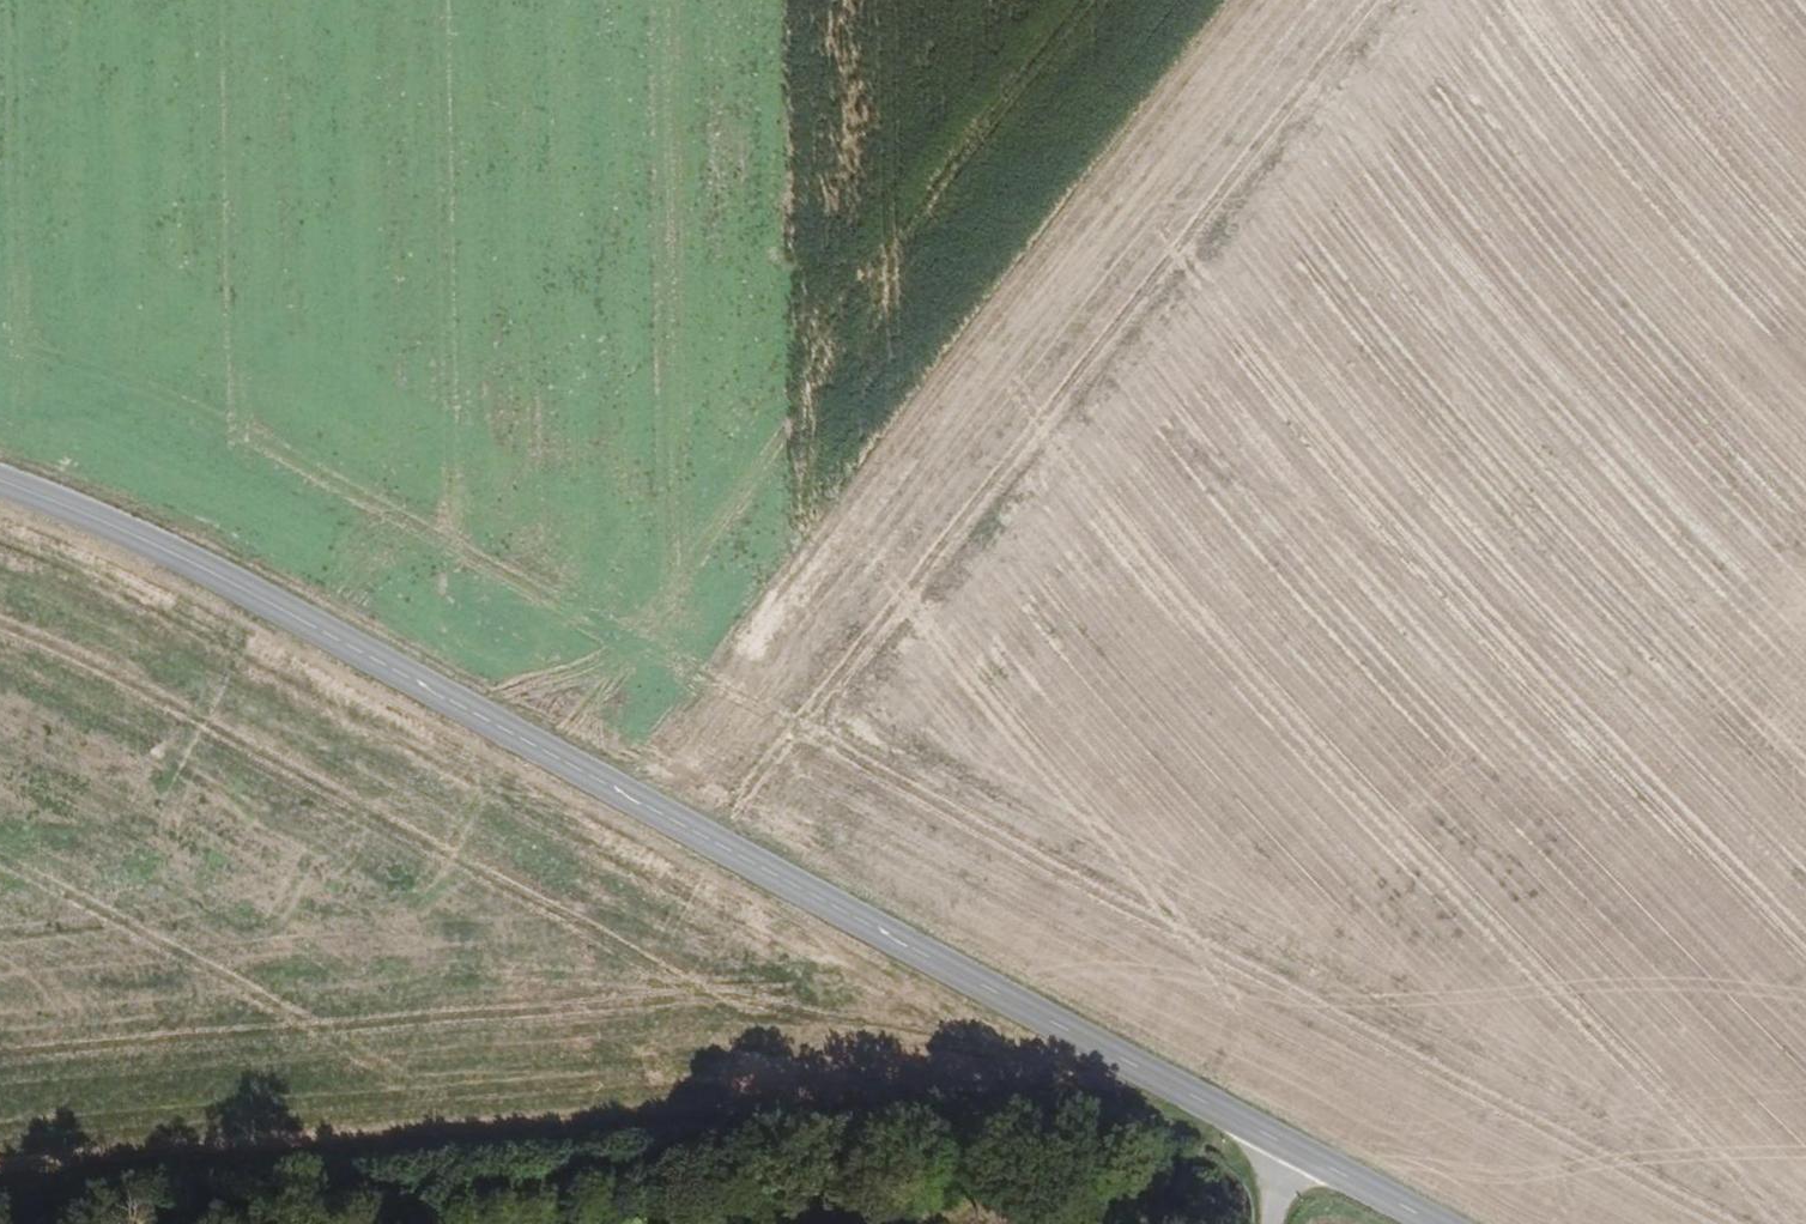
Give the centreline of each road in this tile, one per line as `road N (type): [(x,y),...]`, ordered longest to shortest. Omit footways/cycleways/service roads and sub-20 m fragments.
road 1 (tertiary): [(1295,1148),(225,581),(0,480)]
road 2 (tertiary): [(1438,1223),(1295,1148)]

